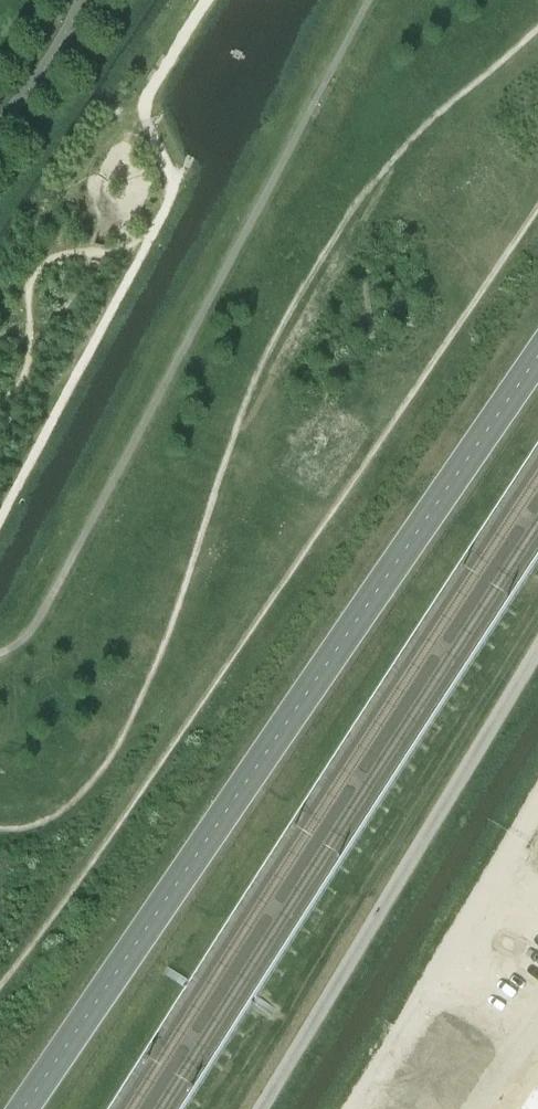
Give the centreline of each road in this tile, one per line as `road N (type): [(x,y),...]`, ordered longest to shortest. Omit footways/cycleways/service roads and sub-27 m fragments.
road 1 (track): [(537,600),(225,1108)]

